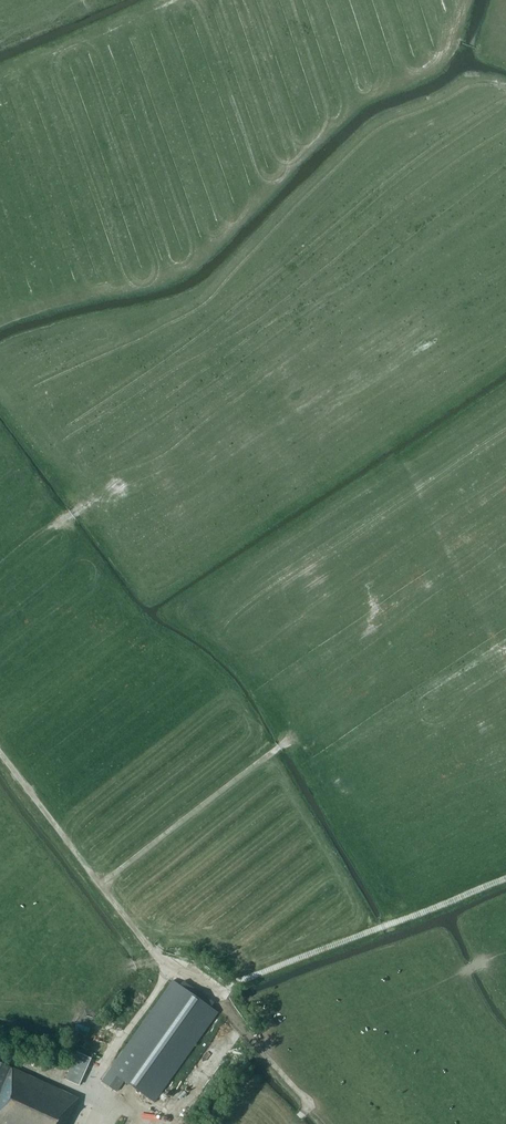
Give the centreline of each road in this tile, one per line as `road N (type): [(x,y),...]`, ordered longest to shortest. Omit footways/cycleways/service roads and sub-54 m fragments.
road 1 (track): [(505,880),(249,975),(220,1002),(197,977),(154,954),(0,753)]

